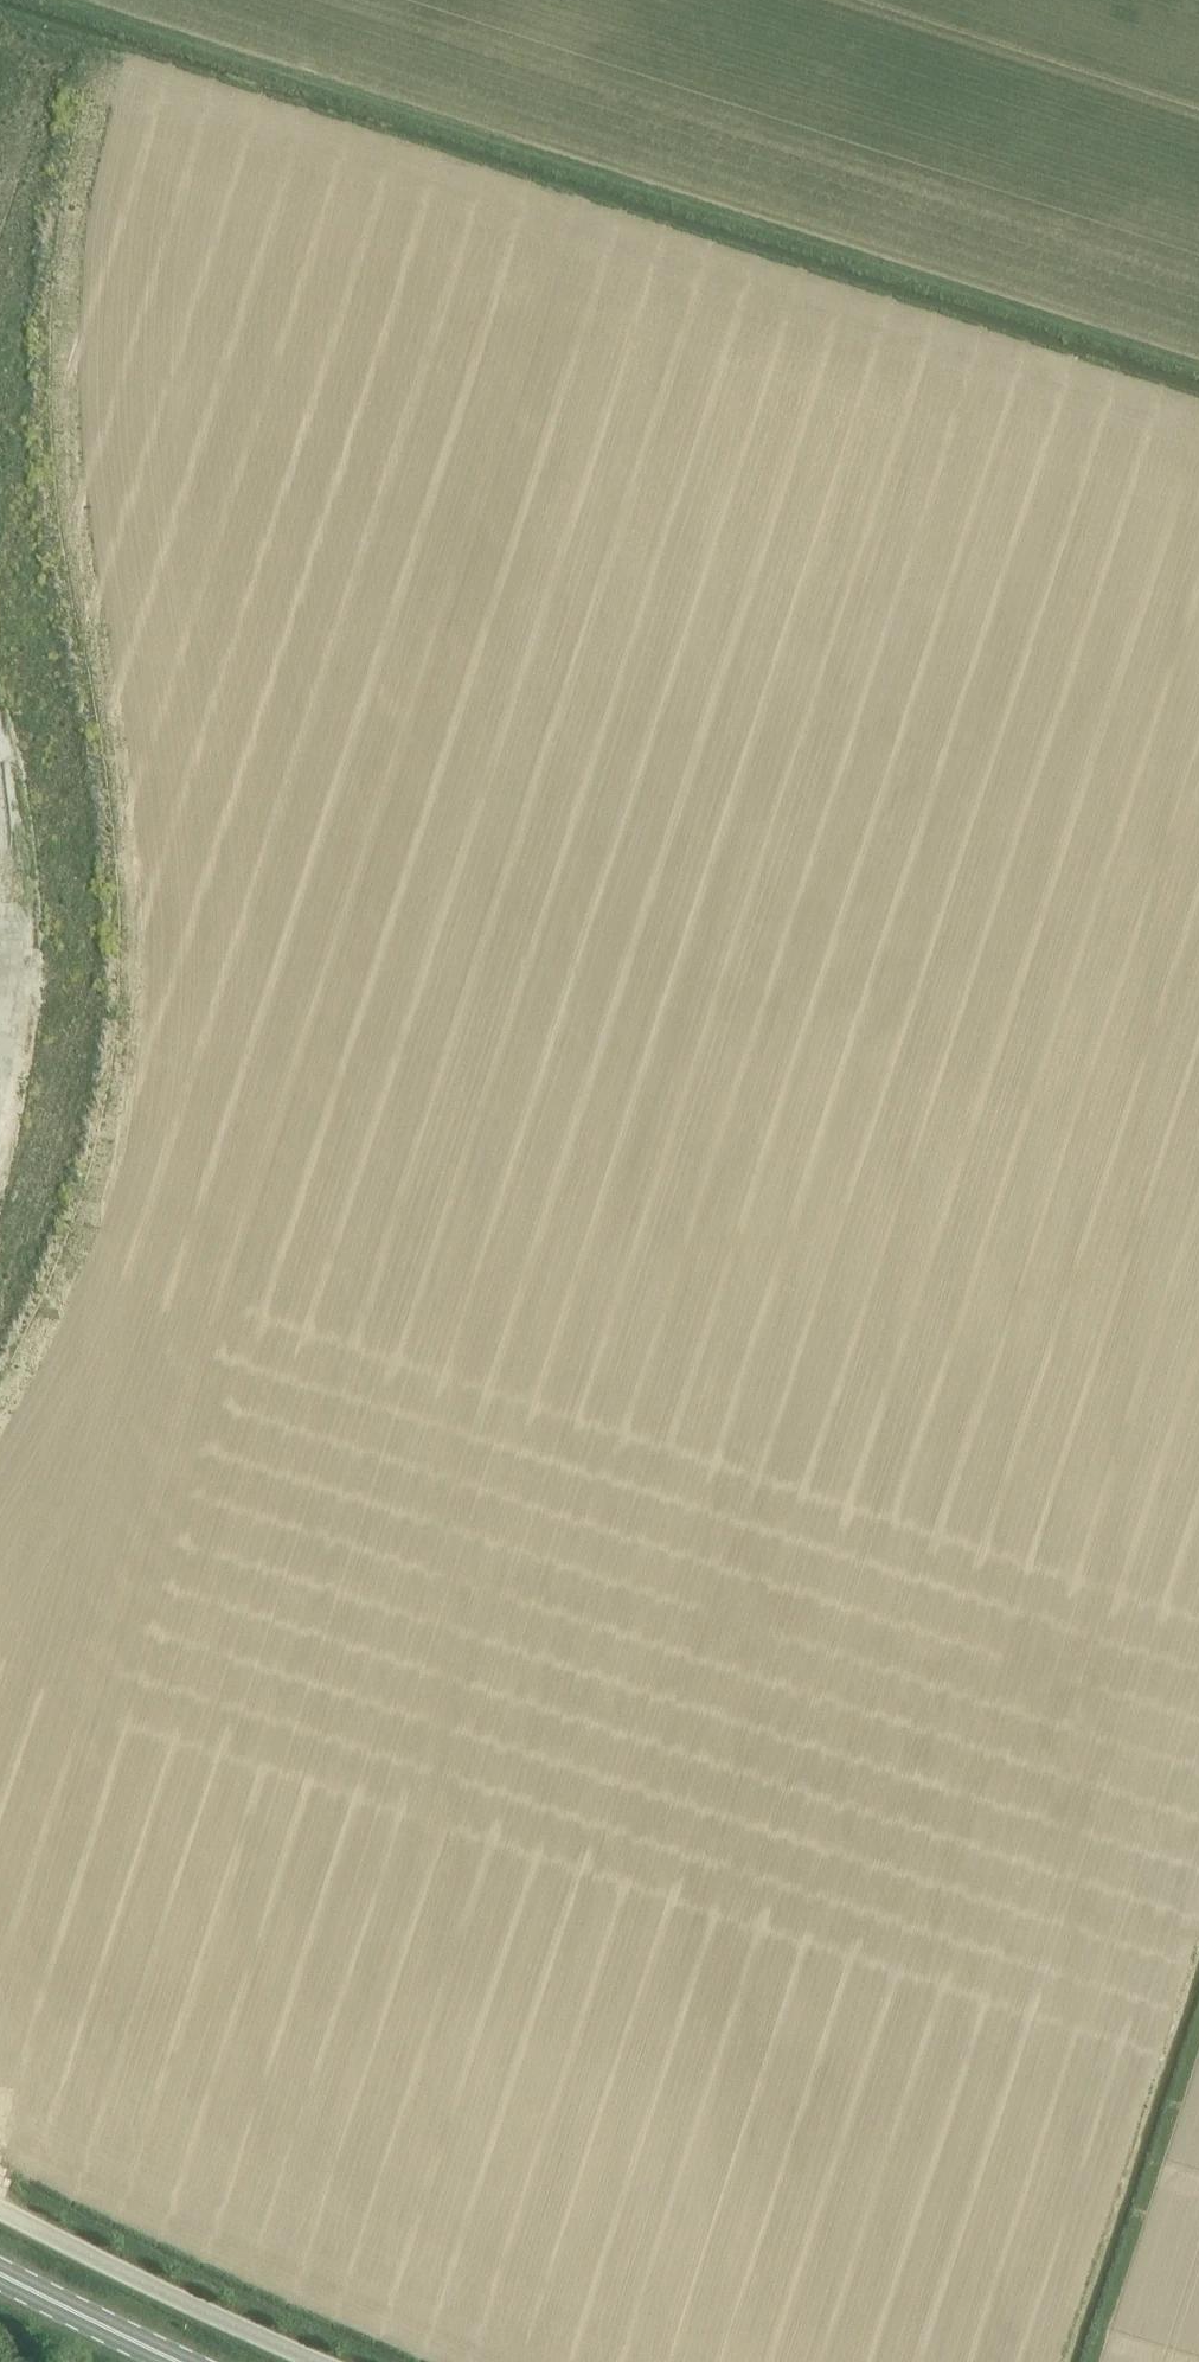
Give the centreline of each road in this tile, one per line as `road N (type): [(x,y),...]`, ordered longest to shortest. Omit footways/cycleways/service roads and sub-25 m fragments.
road 1 (primary): [(177,2361),(0,2273)]

